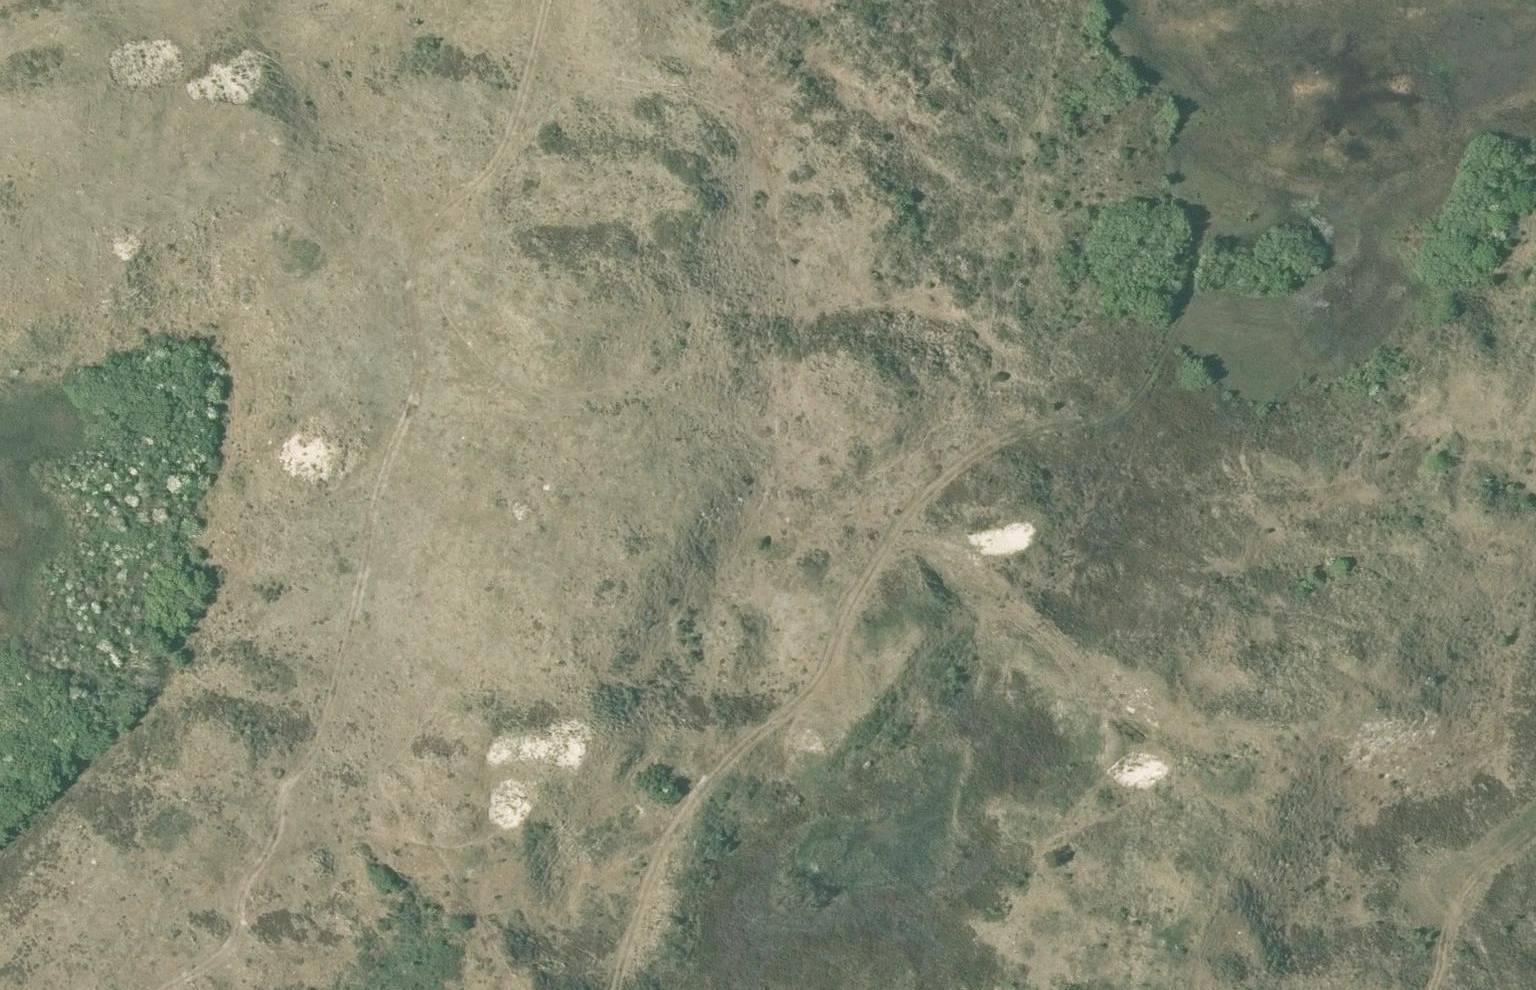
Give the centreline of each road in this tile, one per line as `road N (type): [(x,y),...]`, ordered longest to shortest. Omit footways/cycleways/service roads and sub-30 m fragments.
road 1 (track): [(617,989),(665,846),(709,780),(814,689),(852,603),(909,508),(1024,431),(1110,425),(1182,312),(1199,247),(1177,198),(1179,95),(1132,64),(1097,25),(1107,0)]
road 2 (track): [(1535,820),(1449,913),(1431,989)]

